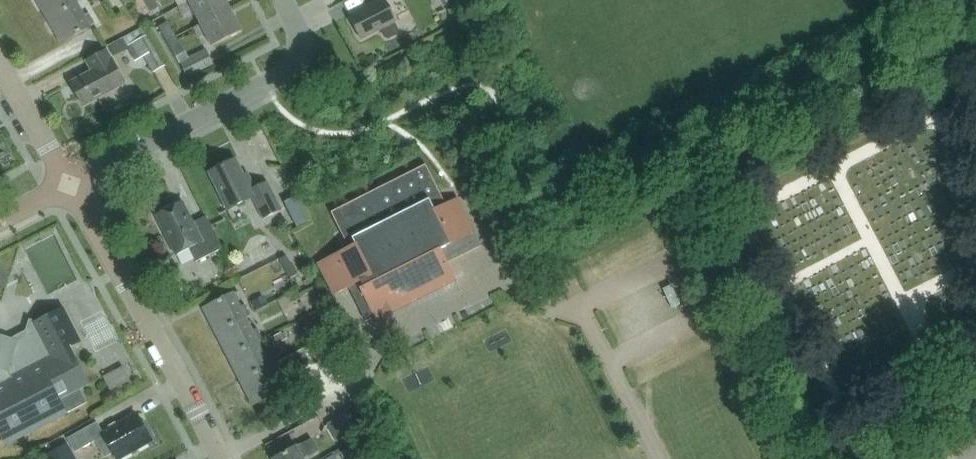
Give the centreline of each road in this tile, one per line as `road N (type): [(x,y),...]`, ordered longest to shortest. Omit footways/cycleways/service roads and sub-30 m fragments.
road 1 (residential): [(72,187),(289,73),(301,53),(286,0)]
road 2 (residential): [(224,458),(72,187)]
road 3 (residential): [(657,458),(575,298)]
road 4 (residential): [(72,187),(0,62)]

